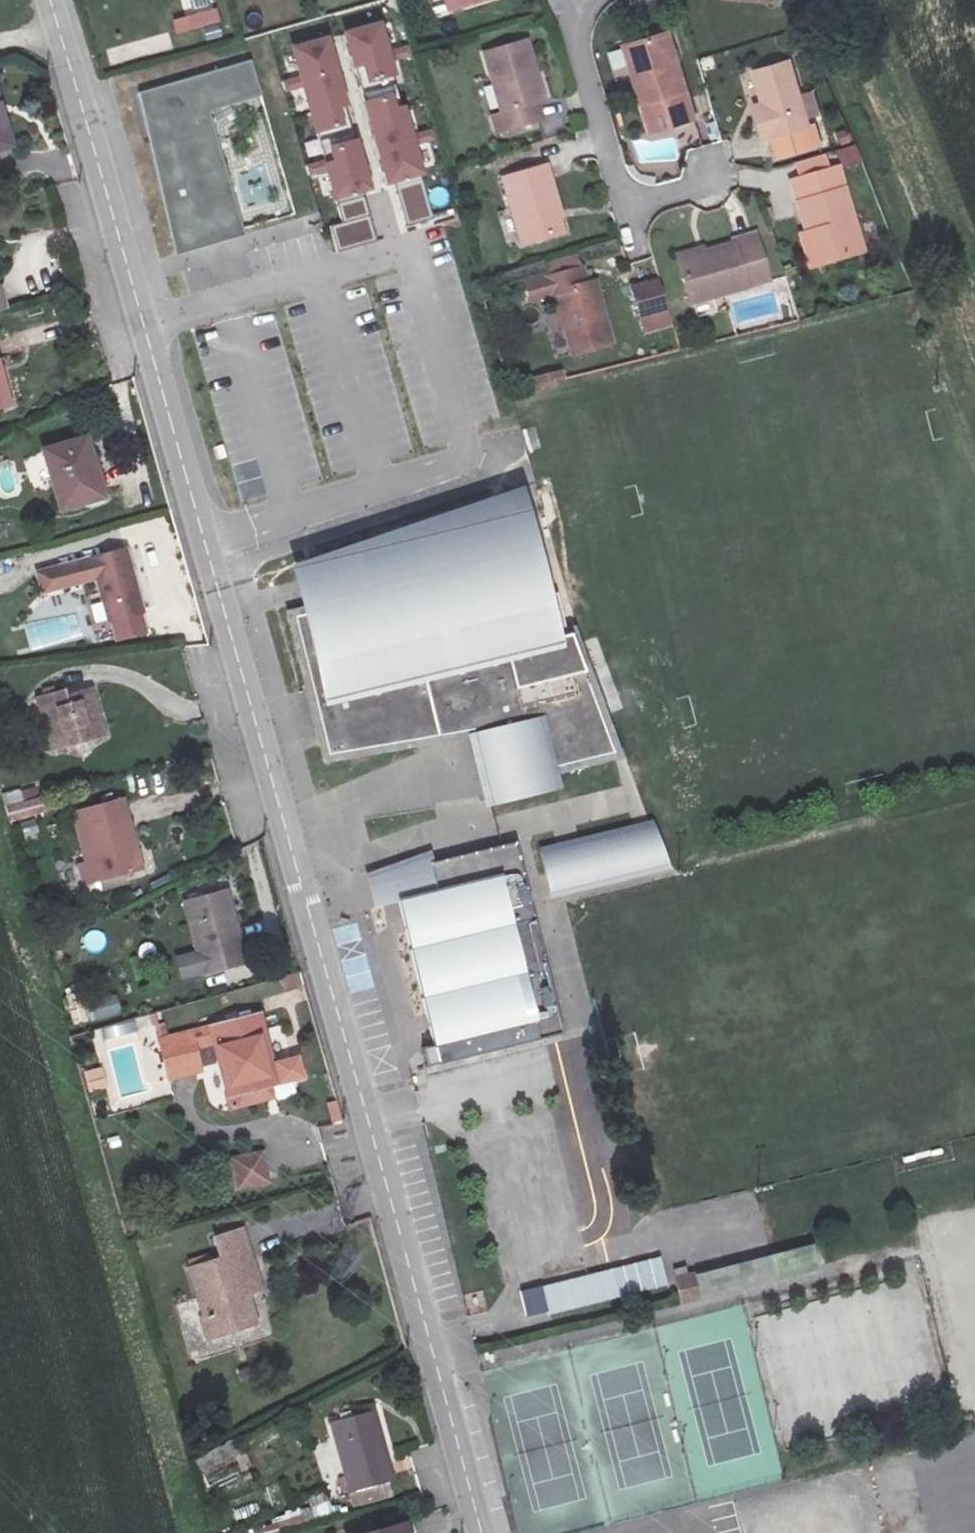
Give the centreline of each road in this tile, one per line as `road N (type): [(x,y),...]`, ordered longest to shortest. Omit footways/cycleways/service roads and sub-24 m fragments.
road 1 (residential): [(483,1532),(59,31)]
road 2 (residential): [(575,0),(575,40),(621,206)]

